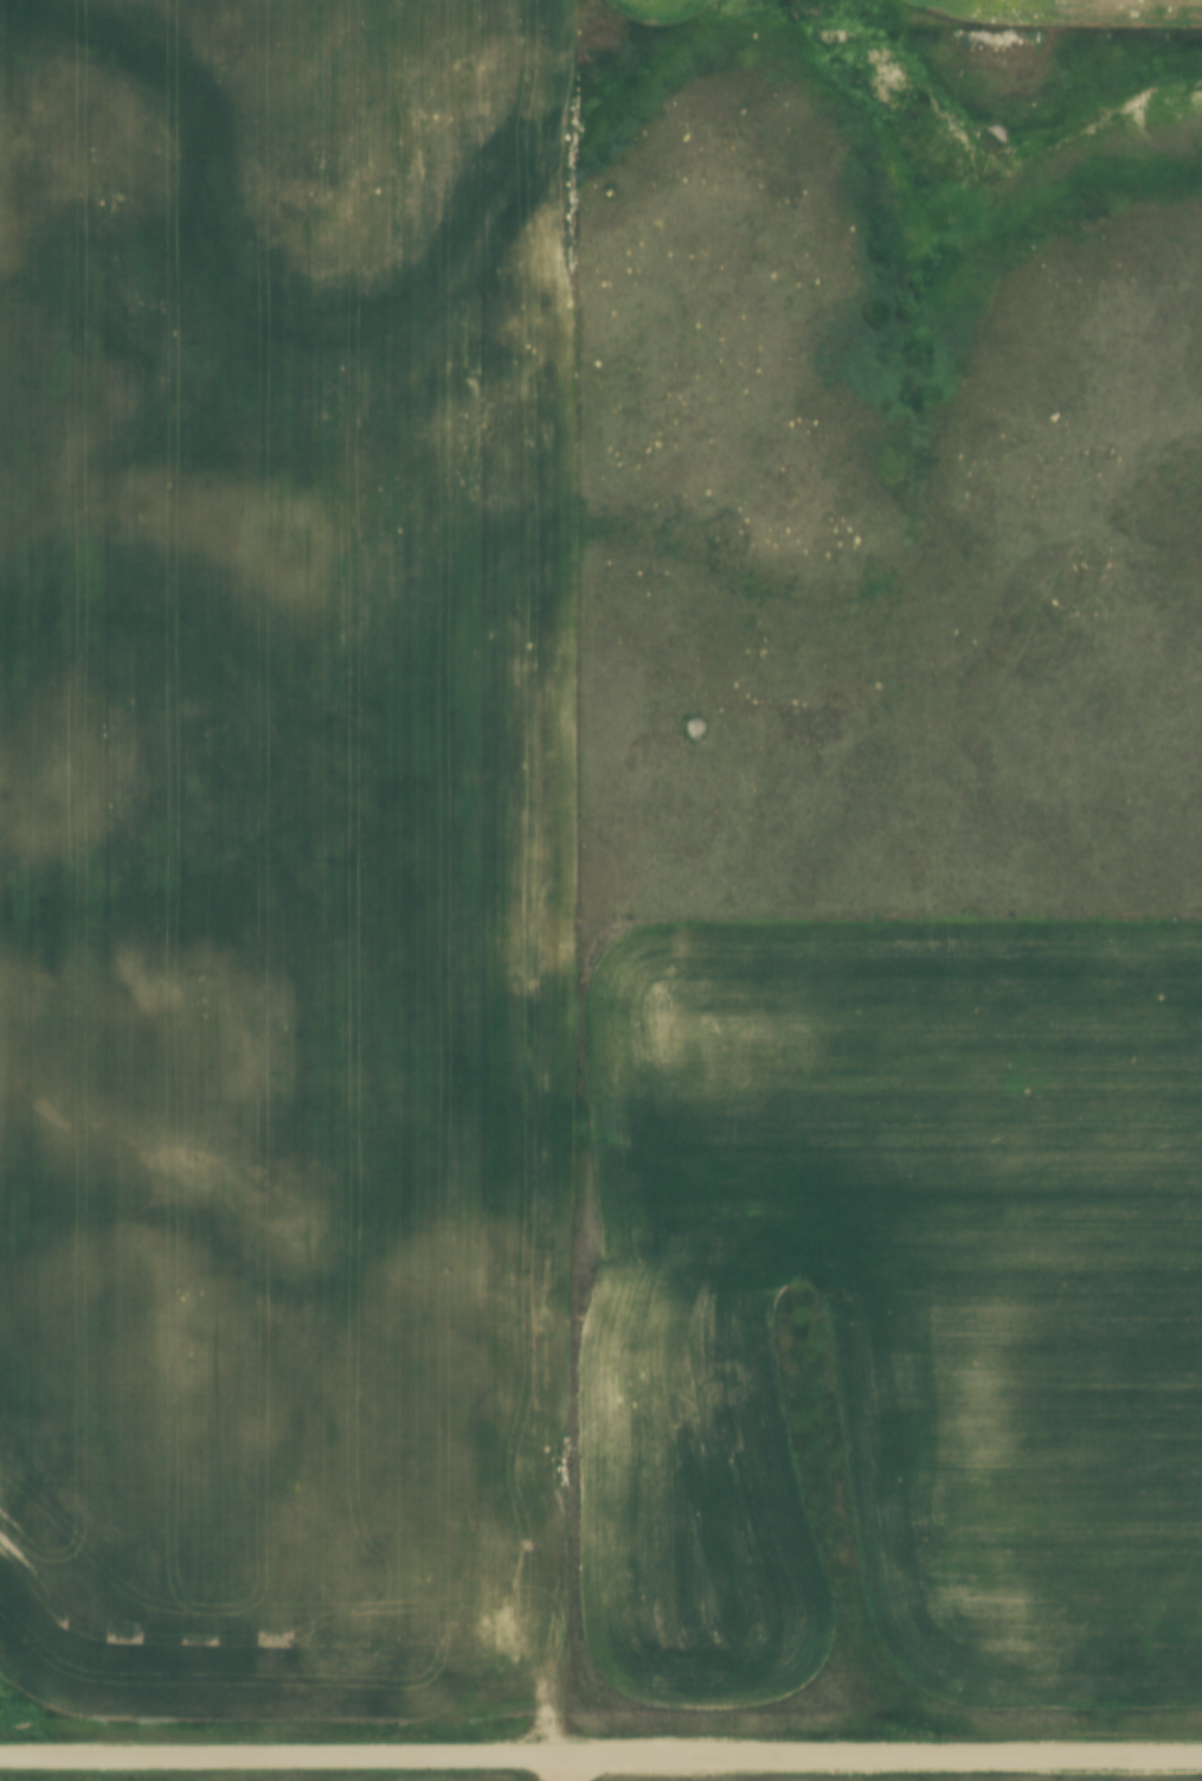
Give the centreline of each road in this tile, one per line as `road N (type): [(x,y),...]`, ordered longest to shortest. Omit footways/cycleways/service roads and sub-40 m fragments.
road 1 (residential): [(1201,1761),(0,1760)]

